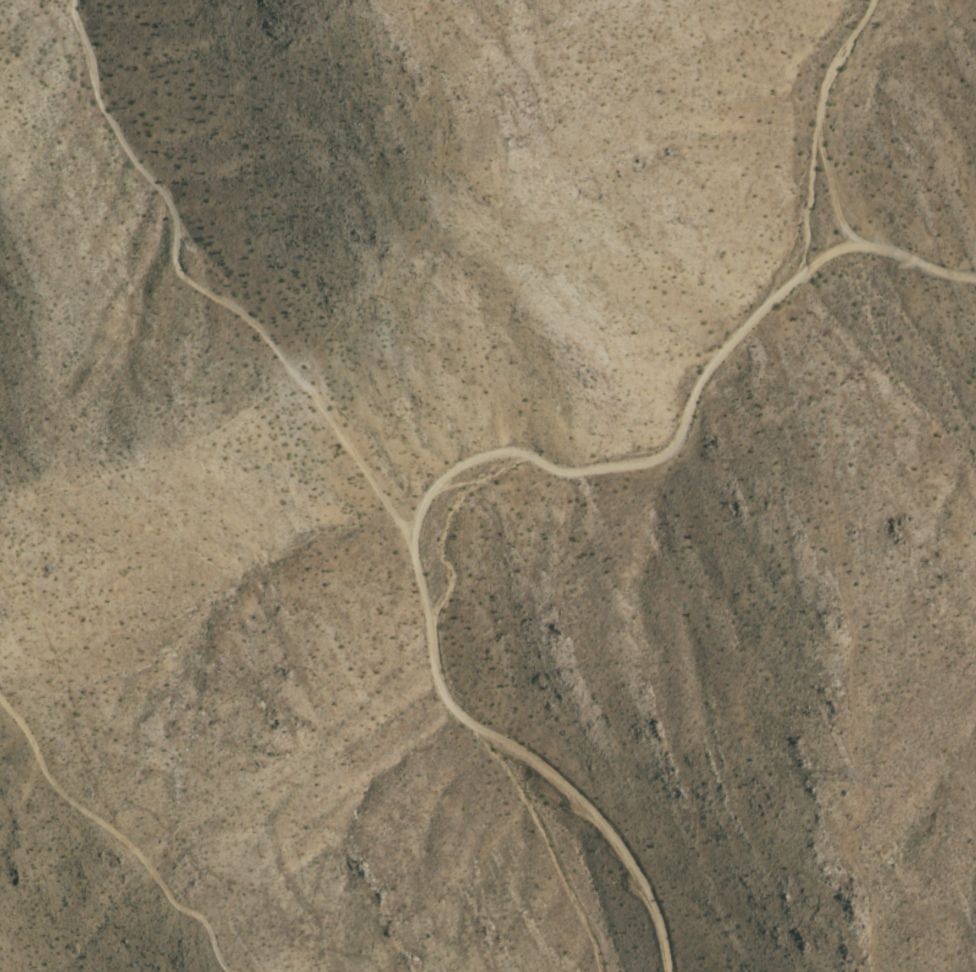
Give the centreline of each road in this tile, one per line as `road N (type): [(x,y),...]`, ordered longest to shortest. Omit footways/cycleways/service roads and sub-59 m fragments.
road 1 (track): [(421,556),(439,491),(487,461),(534,460),(573,479),(676,455),(721,366),(781,299),(849,248),(878,248),(975,279)]
road 2 (track): [(676,971),(665,918),(625,842),(529,753),(451,704),(421,556)]

